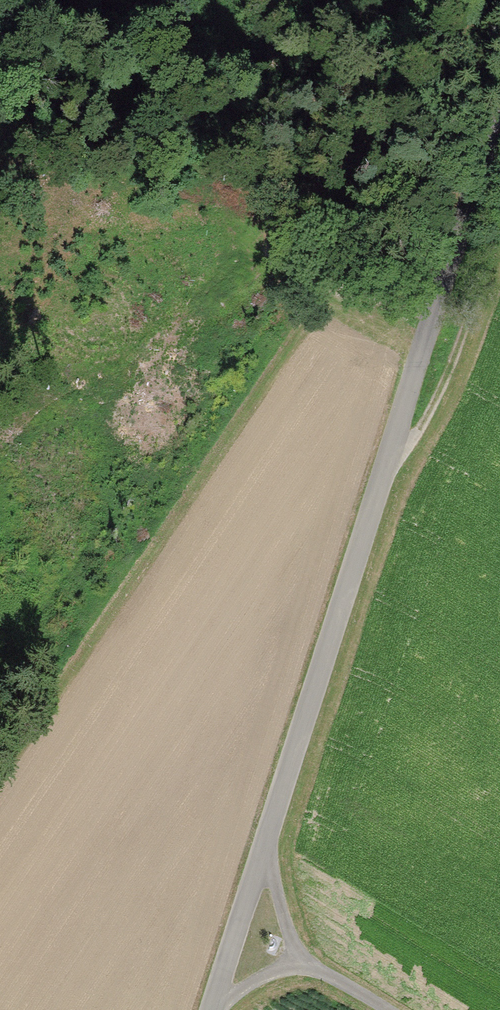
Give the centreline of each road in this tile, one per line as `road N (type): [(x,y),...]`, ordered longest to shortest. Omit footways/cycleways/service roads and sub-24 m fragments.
road 1 (unclassified): [(499,128),(208,1009)]
road 2 (track): [(388,464),(442,381),(499,235)]
road 3 (track): [(374,1009),(236,922)]

